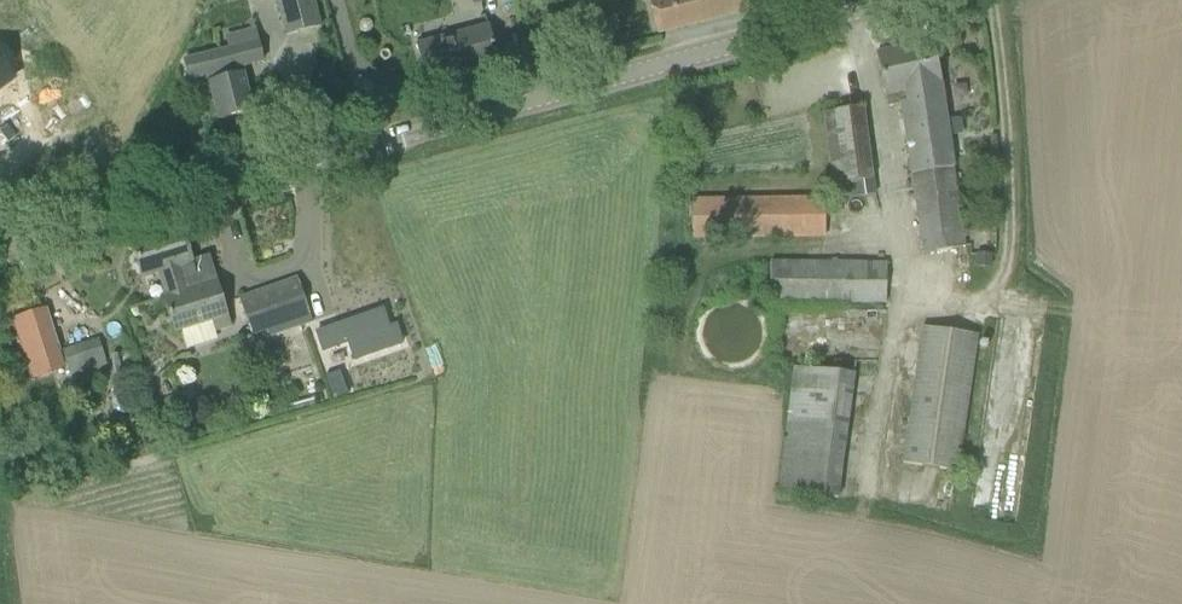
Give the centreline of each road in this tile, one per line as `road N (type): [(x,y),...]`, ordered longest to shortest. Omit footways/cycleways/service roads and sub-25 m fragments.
road 1 (tertiary): [(0,235),(665,67),(894,0)]

